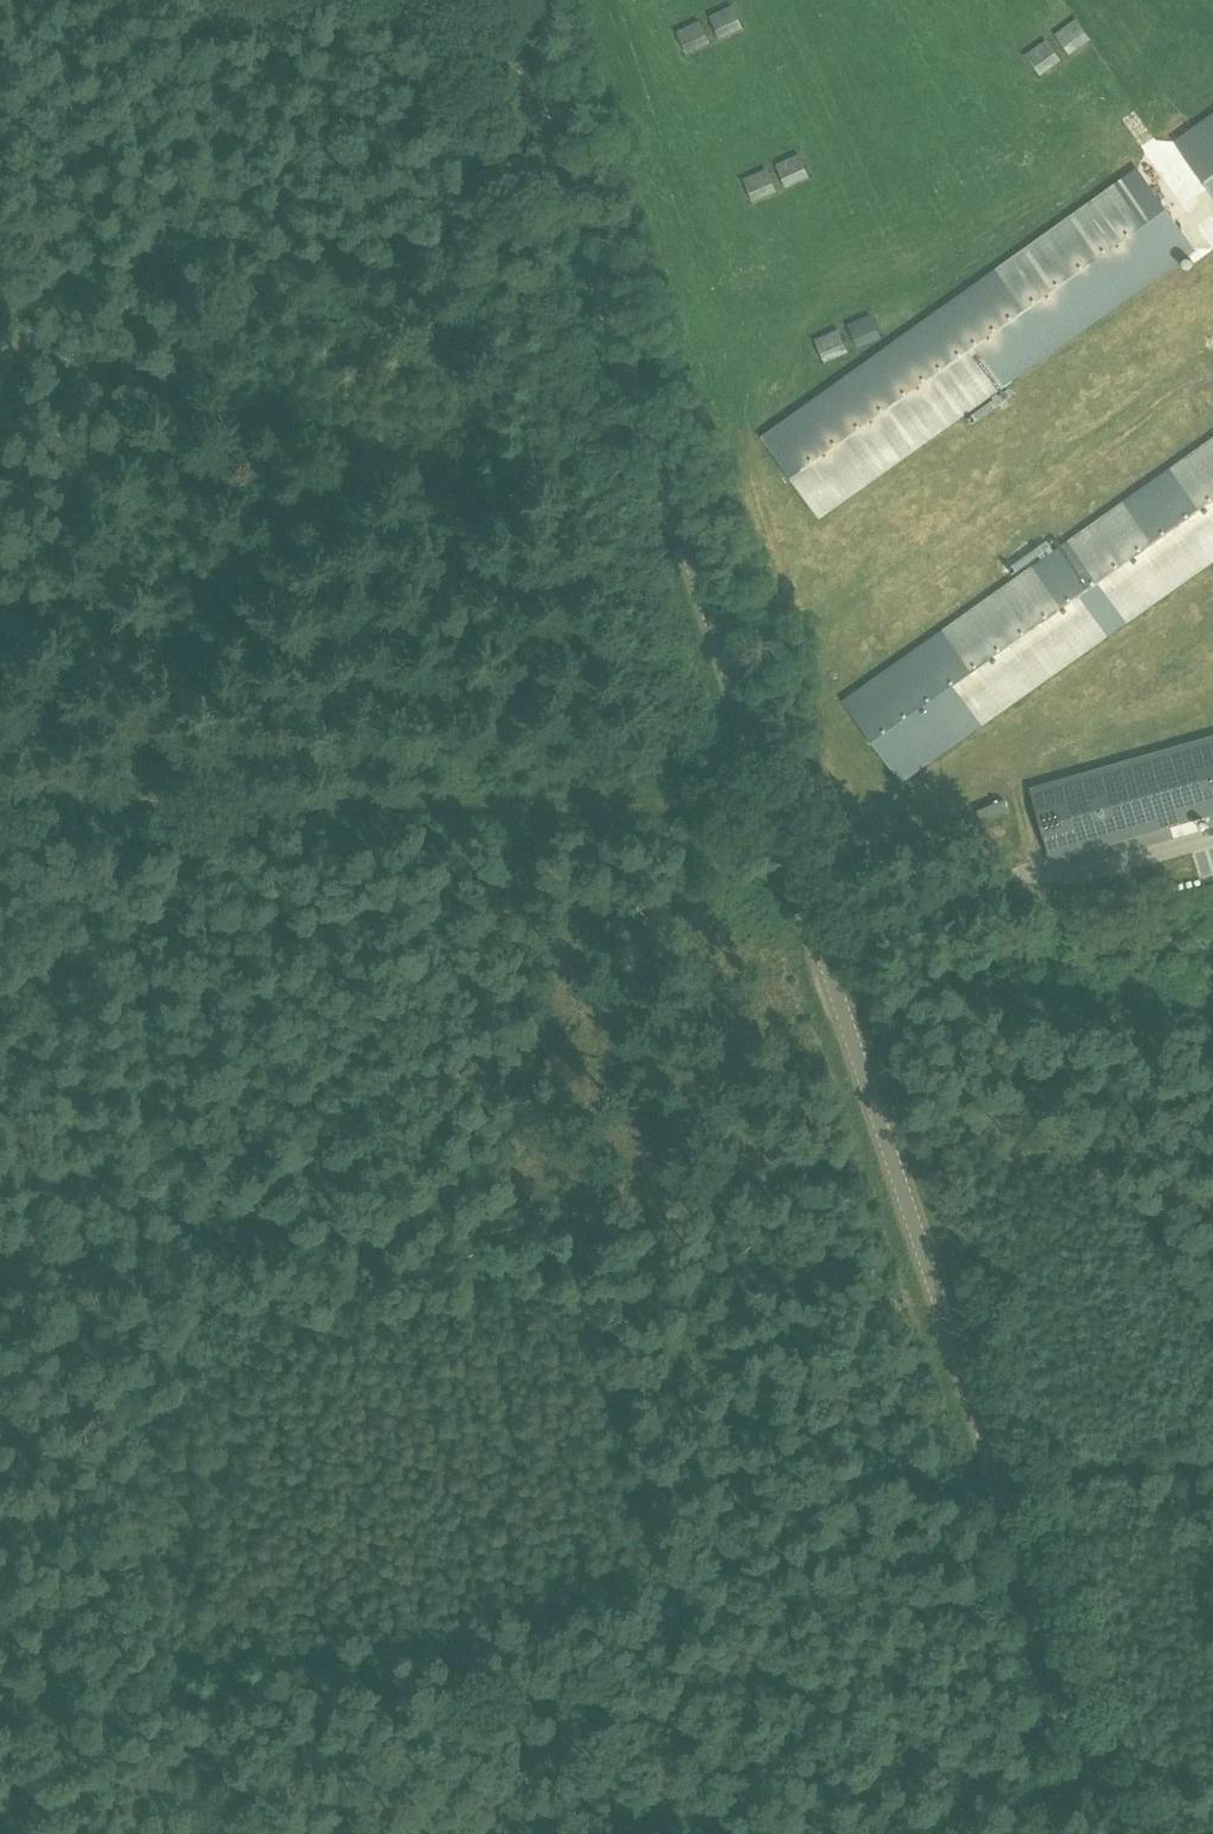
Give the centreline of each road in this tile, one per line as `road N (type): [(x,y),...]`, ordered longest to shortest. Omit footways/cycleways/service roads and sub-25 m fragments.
road 1 (tertiary): [(1122,1833),(497,0)]
road 2 (track): [(1212,1431),(1003,1484)]

